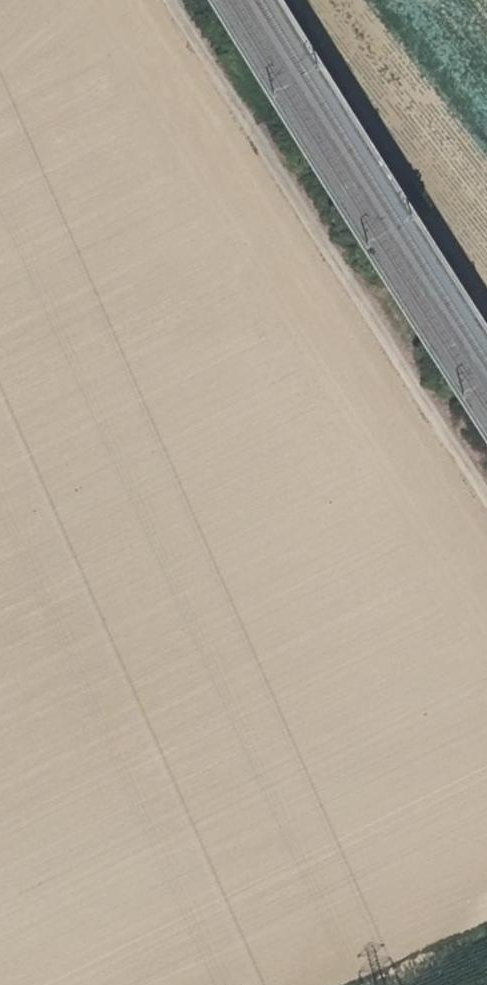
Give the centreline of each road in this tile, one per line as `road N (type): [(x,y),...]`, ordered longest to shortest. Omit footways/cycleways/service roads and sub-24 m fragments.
road 1 (unclassified): [(169,0),(486,493)]

